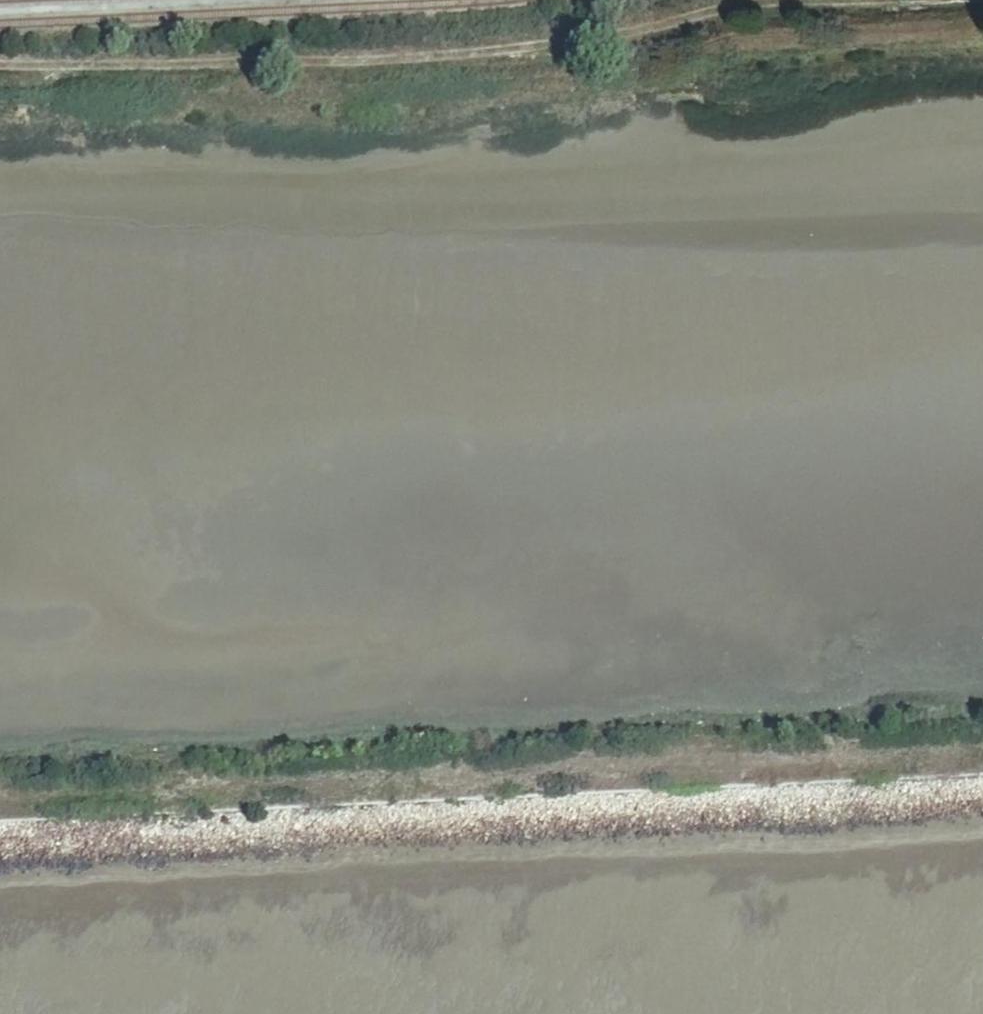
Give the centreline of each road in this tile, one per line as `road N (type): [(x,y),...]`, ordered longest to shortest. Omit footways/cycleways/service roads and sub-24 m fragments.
road 1 (track): [(982,758),(0,809)]
road 2 (track): [(0,67),(528,51),(743,8),(907,0)]

